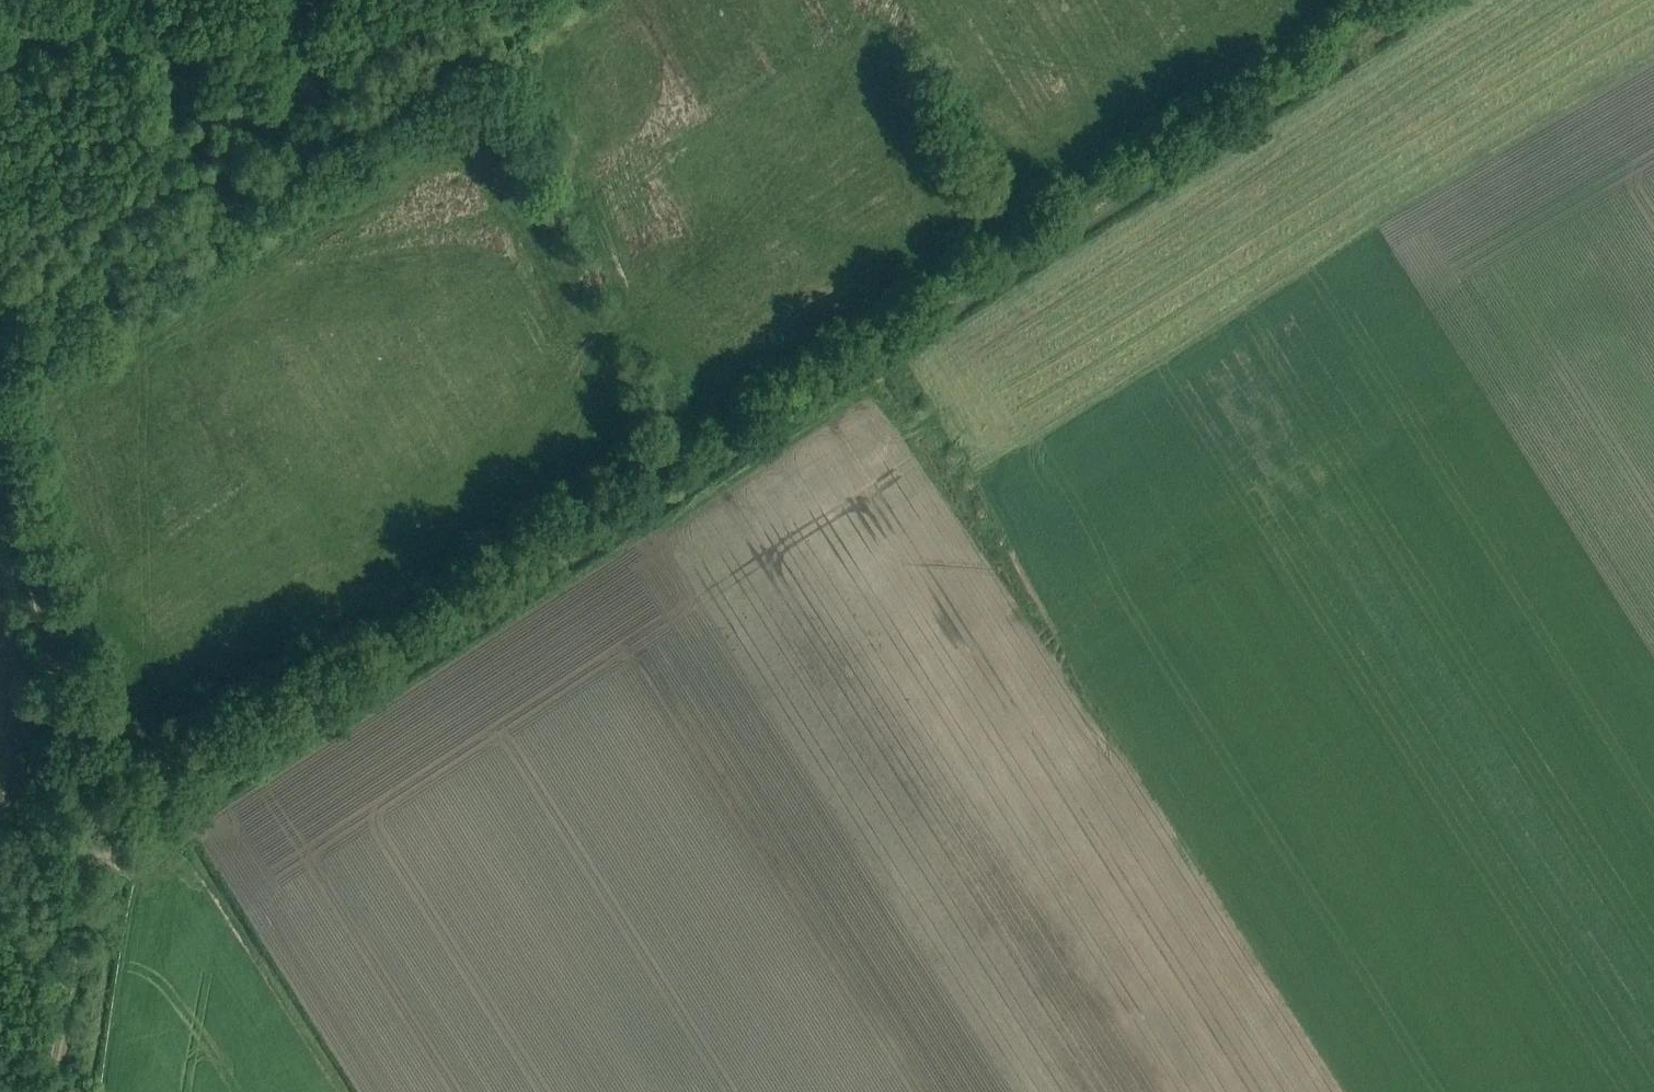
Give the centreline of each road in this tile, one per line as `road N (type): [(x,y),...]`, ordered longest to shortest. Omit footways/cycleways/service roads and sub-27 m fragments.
road 1 (track): [(0,479),(93,821),(48,1091)]

